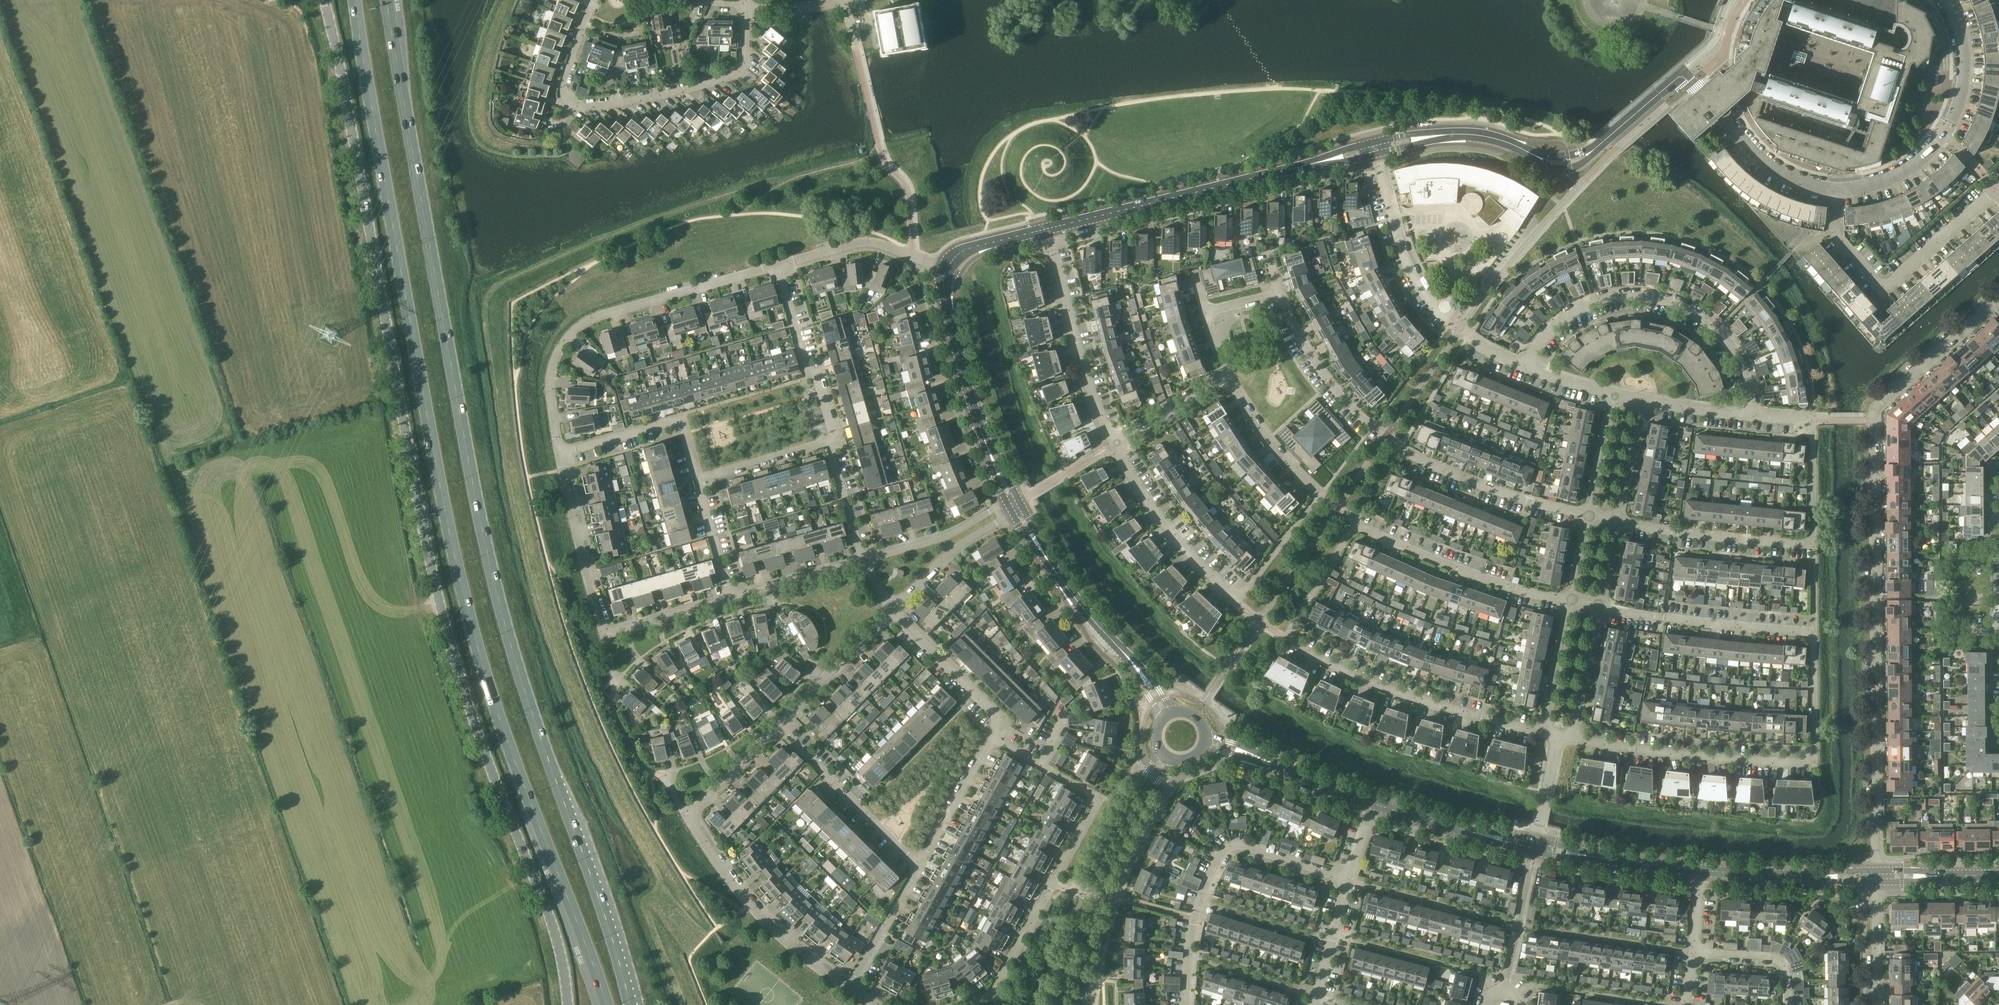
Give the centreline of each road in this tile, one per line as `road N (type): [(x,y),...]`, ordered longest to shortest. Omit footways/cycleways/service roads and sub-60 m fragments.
road 1 (primary): [(354,0),(458,576),(604,1004)]
road 2 (unclassified): [(569,1004),(550,916),(449,627),(325,0)]
road 3 (primary): [(632,1004),(494,563),(387,0)]
road 4 (residential): [(1878,879),(1874,419),(1998,300)]
road 5 (residential): [(1814,635),(1816,763),(1702,757),(1570,736)]
road 6 (residential): [(966,1004),(994,986),(1098,799),(991,735)]
road 7 (residential): [(778,725),(688,816),(751,908),(852,990)]
road 8 (residential): [(780,265),(569,331),(550,369),(559,454)]
road 9 (residential): [(749,8),(737,74),(585,108),(566,97),(564,83),(595,0)]
road 10 (residential): [(1376,145),(1481,135),(1561,163),(1580,160),(1681,74)]
road 11 (residential): [(1048,228),(1376,145)]
road 12 (residential): [(1753,416),(1735,353),(1673,300),(1641,294),(1591,302),(1545,335),(1525,367)]
road 13 (residential): [(559,454),(605,636),(731,599)]
road 14 (residential): [(1187,1004),(1196,920),(1227,851),(1236,846),(1349,879)]
road 15 (residential): [(1236,601),(1318,492),(1285,460),(1228,376)]
road 16 (tertiary): [(1159,750),(1083,894),(1056,1004)]
road 17 (residential): [(1541,730),(1422,702),(1288,638)]
road 18 (residential): [(1998,186),(1883,288),(1835,233),(1839,191)]
road 19 (residential): [(1839,191),(1902,176),(1946,134),(1966,76),(1948,0)]
road 20 (tertiary): [(1078,1004),(1101,899),(1170,760)]
road 21 (residential): [(1012,502),(962,361),(945,272)]
road 22 (residential): [(1116,444),(1077,342),(1048,228)]
road 23 (residential): [(1569,601),(1439,563),(1358,523)]
road 24 (residential): [(1589,516),(1483,486),(1385,438)]
road 25 (residential): [(1814,635),(1666,622),(1598,606)]
road 26 (residential): [(1236,601),(1190,554),(1116,444)]
road 27 (residential): [(1812,546),(1616,522)]
road 28 (residential): [(918,863),(778,725)]
road 29 (residential): [(829,443),(836,439),(821,381),(810,376),(780,265)]
road 30 (residential): [(1126,656),(1049,564),(1012,502)]
road 31 (residential): [(699,479),(679,419),(559,454)]
road 32 (residential): [(1812,546),(1814,420),(1753,416)]
road 33 (residential): [(1441,315),(1397,232),(1376,145)]
road 34 (residential): [(1279,293),(1339,394),(1385,438)]
road 35 (tertiary): [(1372,803),(1207,741)]
road 36 (tertiary): [(1878,879),(1702,872)]
road 37 (residential): [(945,272),(868,241),(780,265)]
road 38 (tertiary): [(1536,848),(1372,803)]
road 39 (tertiary): [(1702,872),(1536,848)]
road 40 (residential): [(991,735),(992,710),(893,611)]
road 41 (residential): [(893,611),(966,541),(1002,520),(1012,502)]
road 42 (residential): [(893,611),(778,725)]
road 43 (residential): [(1012,502),(943,536),(862,561)]
road 44 (residential): [(918,863),(991,735)]
road 45 (residential): [(1720,118),(1771,171),(1839,191)]
road 46 (residential): [(852,990),(918,863)]
road 47 (residential): [(731,599),(862,561)]
road 48 (residential): [(699,479),(829,443)]
road 49 (residential): [(1570,736),(1598,606)]
road 50 (residential): [(1694,951),(1786,965),(1788,1004)]
road 51 (residential): [(1569,601),(1541,730)]
road 52 (residential): [(1116,444),(1228,376)]
road 53 (residential): [(1315,1004),(1349,879)]
road 54 (residential): [(1877,1004),(1878,879)]
road 55 (residential): [(1615,394),(1589,516)]
road 56 (residential): [(1616,522),(1641,400)]
road 57 (residential): [(731,599),(699,479)]
road 58 (residential): [(862,561),(829,443)]
road 59 (tertiary): [(1878,879),(1998,877)]

